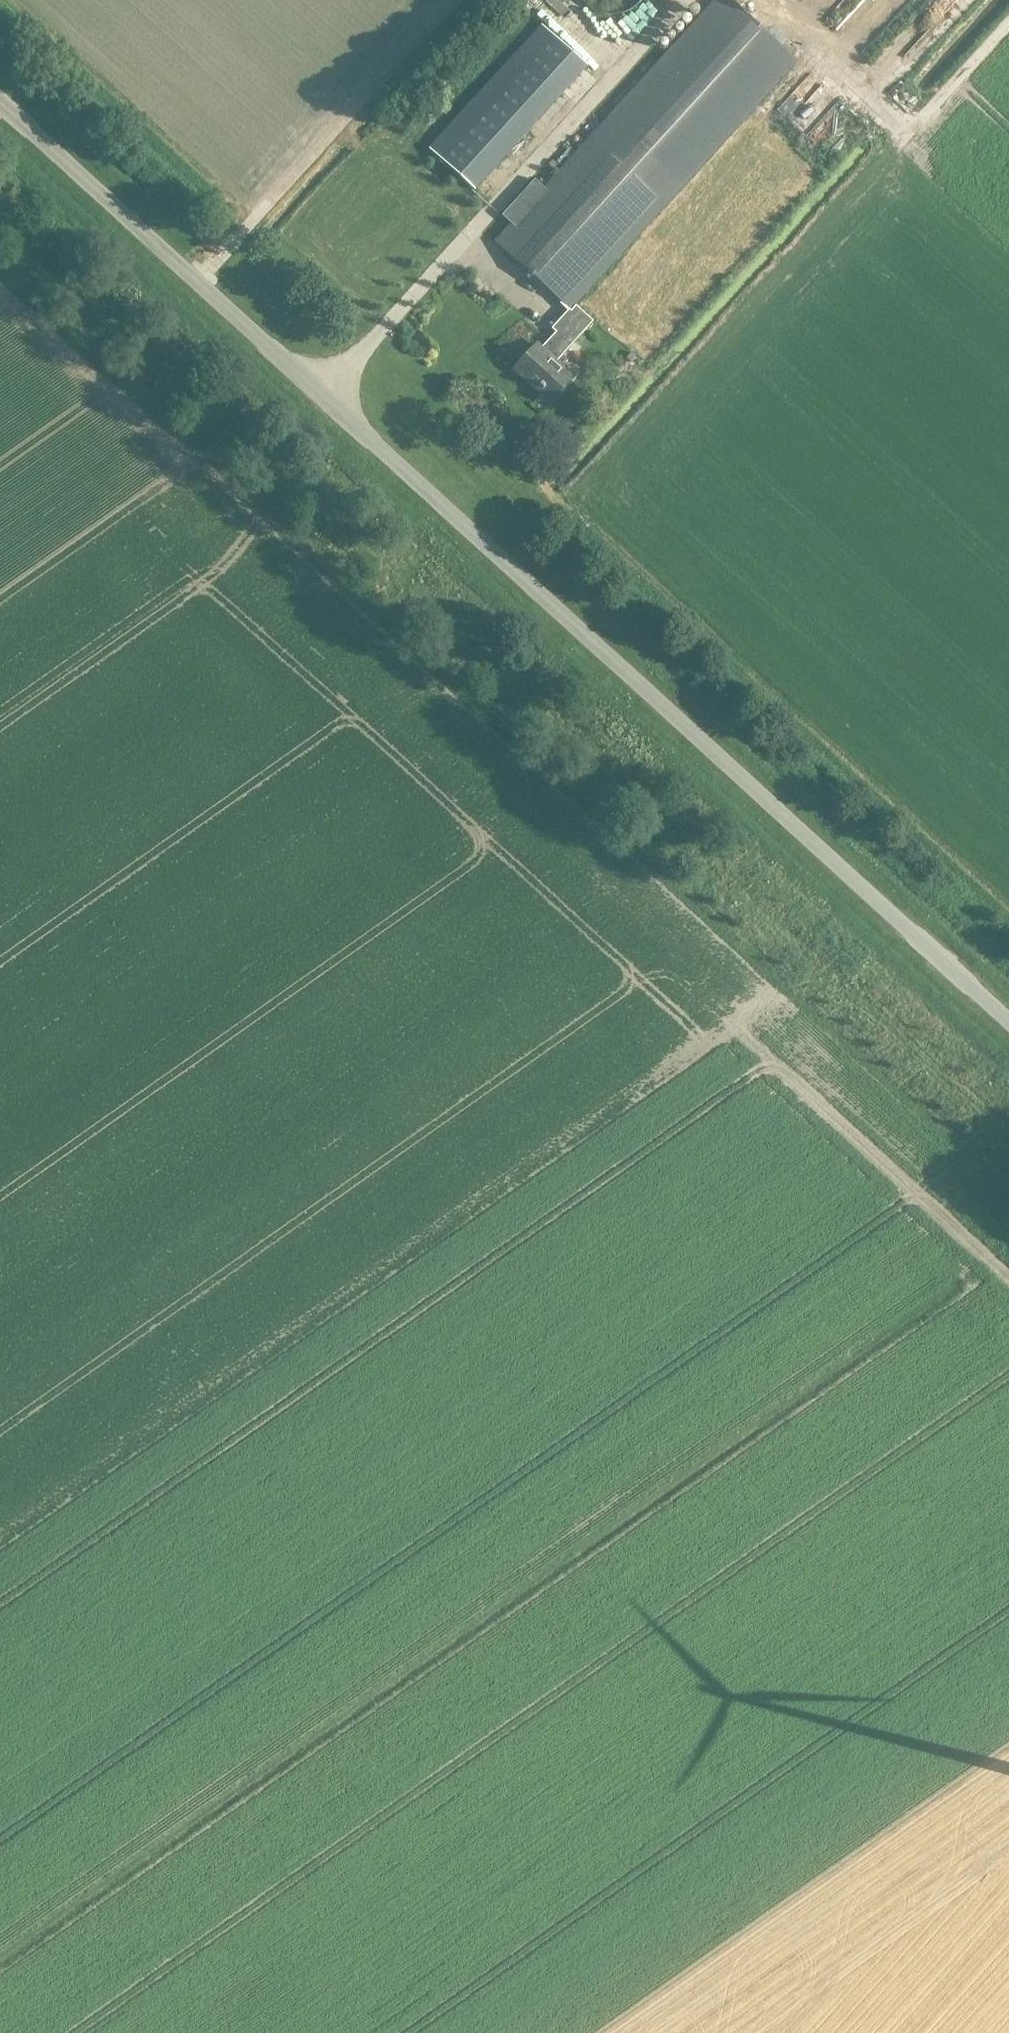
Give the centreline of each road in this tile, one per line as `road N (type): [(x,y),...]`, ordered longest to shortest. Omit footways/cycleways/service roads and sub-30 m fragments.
road 1 (unclassified): [(1008,1015),(0,104)]

